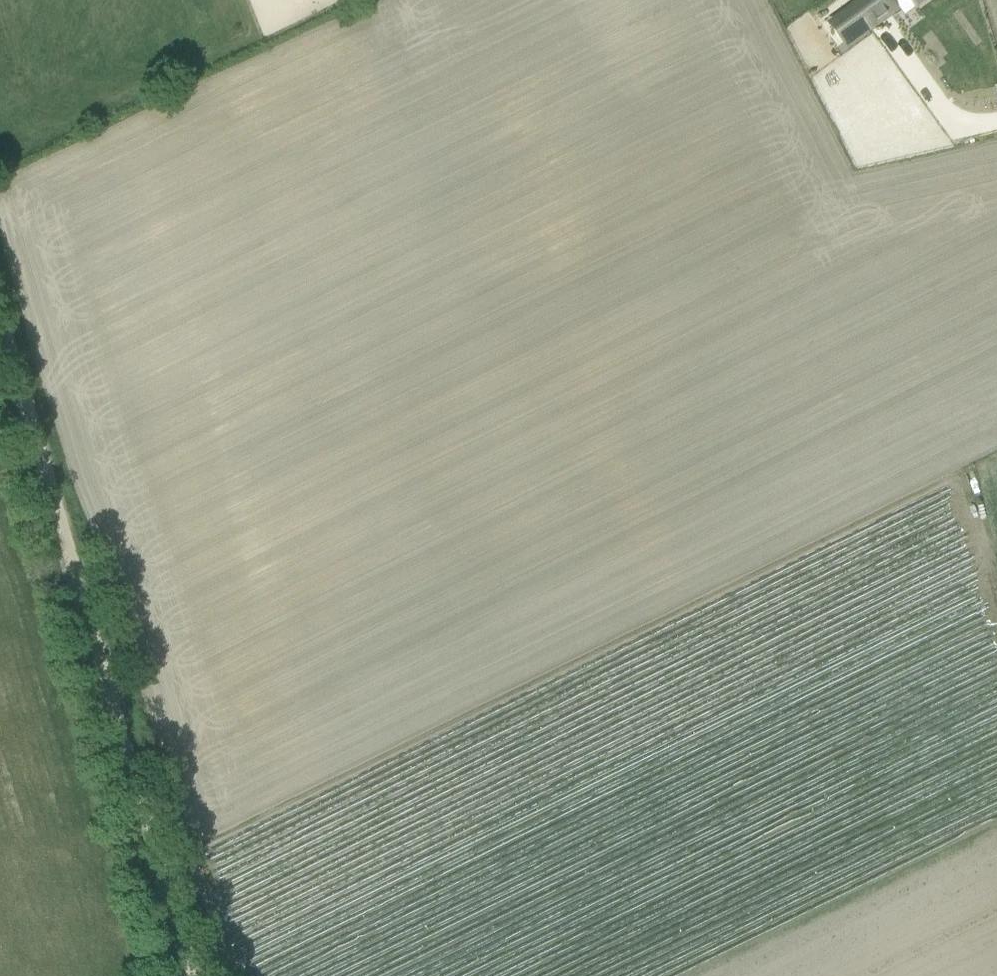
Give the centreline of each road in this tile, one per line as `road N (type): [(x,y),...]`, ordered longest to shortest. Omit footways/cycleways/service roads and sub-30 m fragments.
road 1 (track): [(0,315),(195,975)]
road 2 (track): [(716,0),(811,190)]

